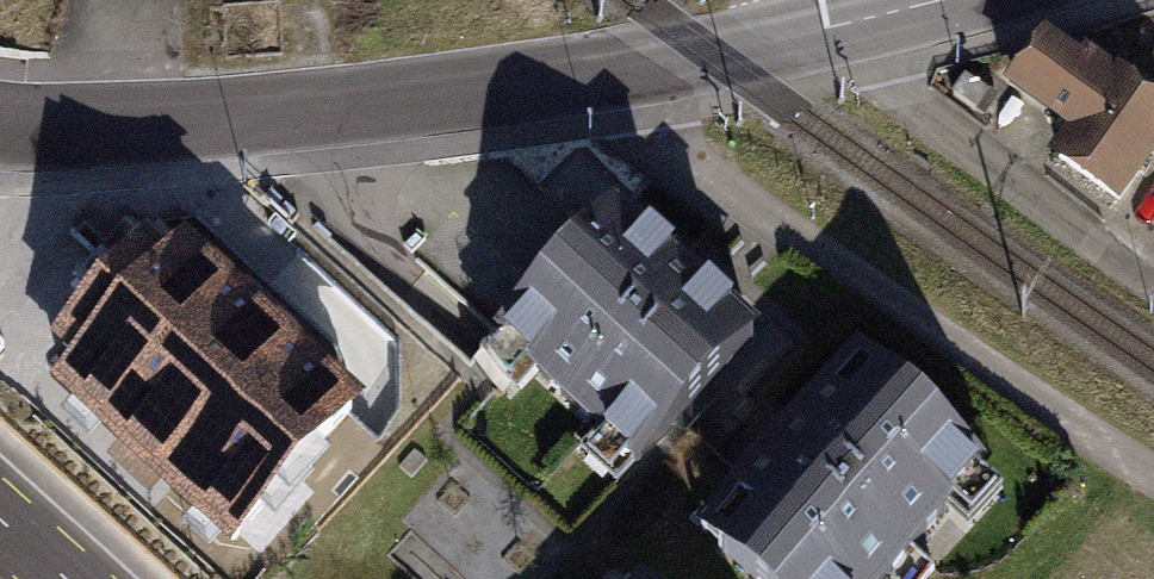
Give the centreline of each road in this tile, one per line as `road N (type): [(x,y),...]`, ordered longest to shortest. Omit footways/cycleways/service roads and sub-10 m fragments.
road 1 (tertiary): [(0,114),(121,124),(337,110),(622,69),(821,29)]
road 2 (track): [(1153,472),(639,118),(622,69)]
road 3 (residential): [(1153,287),(821,29)]
road 4 (tertiary): [(821,29),(939,0)]

